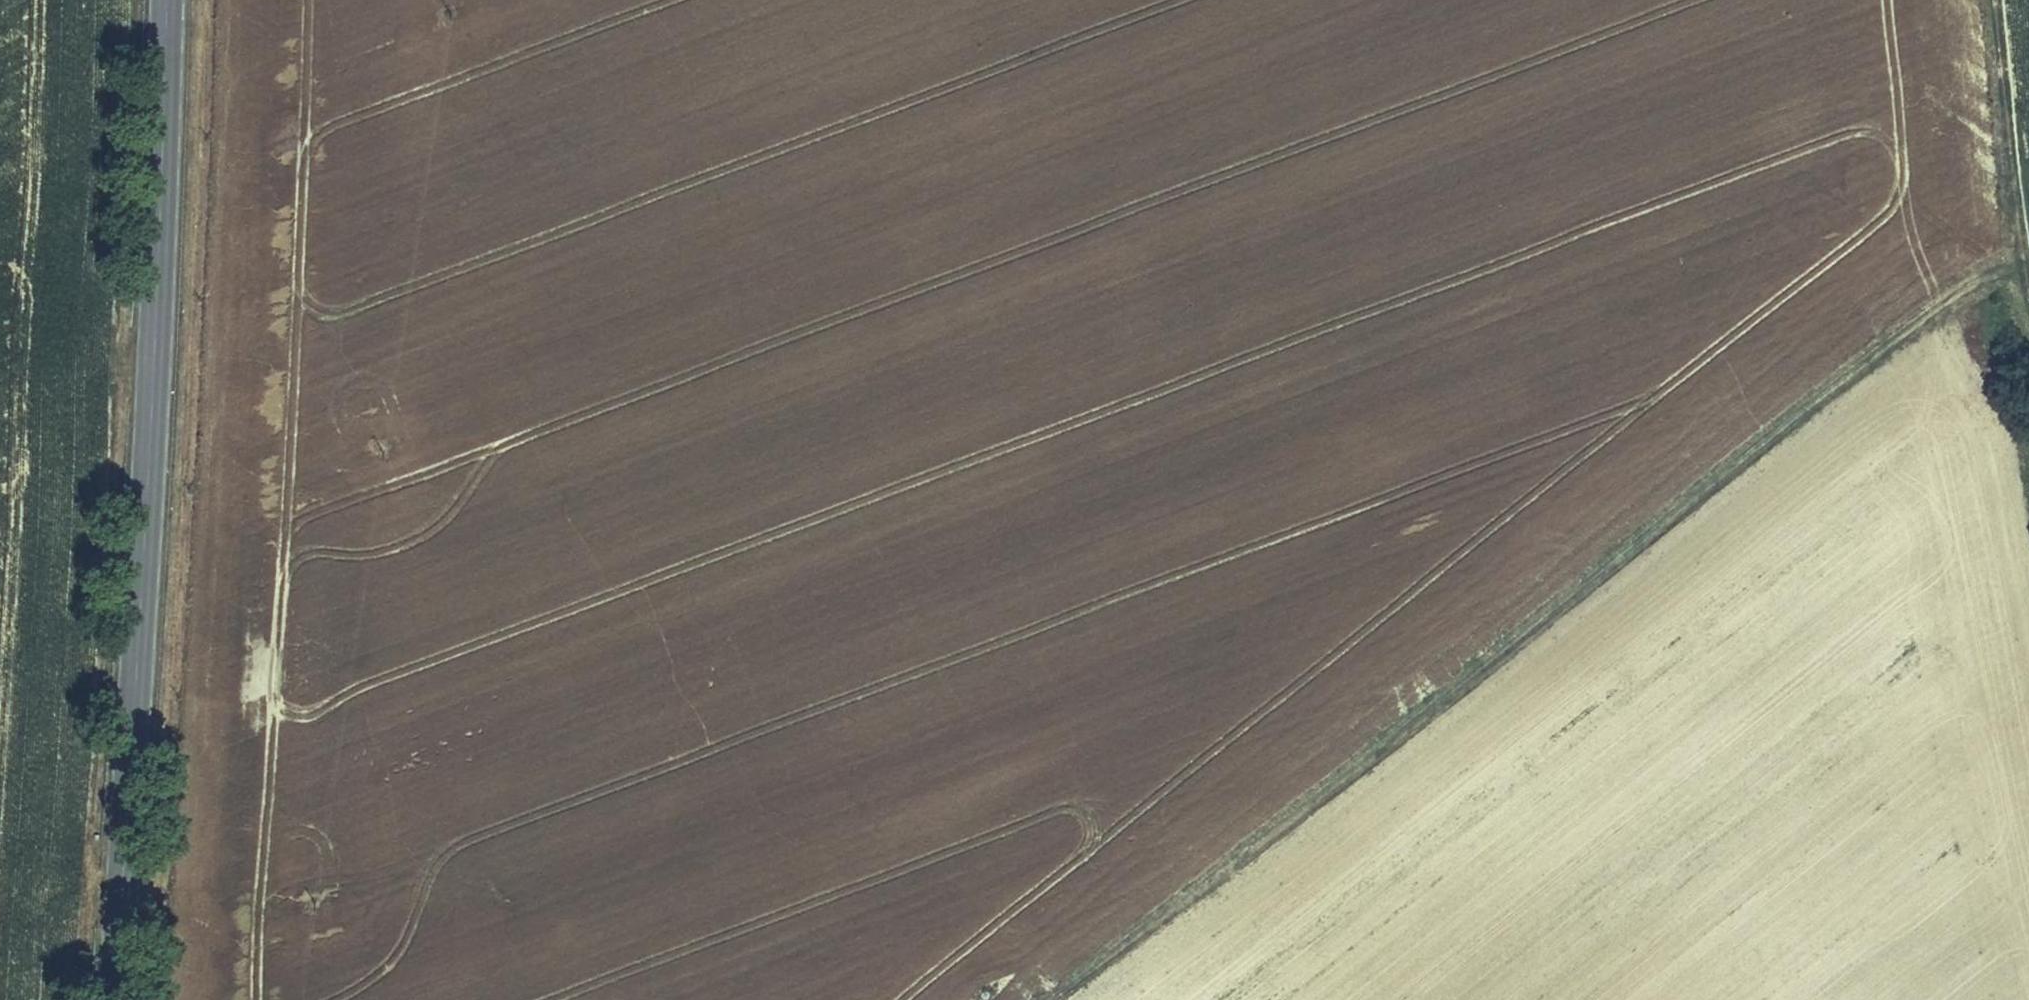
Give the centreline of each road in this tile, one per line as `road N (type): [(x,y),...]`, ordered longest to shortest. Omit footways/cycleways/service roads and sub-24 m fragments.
road 1 (secondary): [(119,999),(141,726),(176,0)]
road 2 (track): [(2028,276),(1998,0)]

